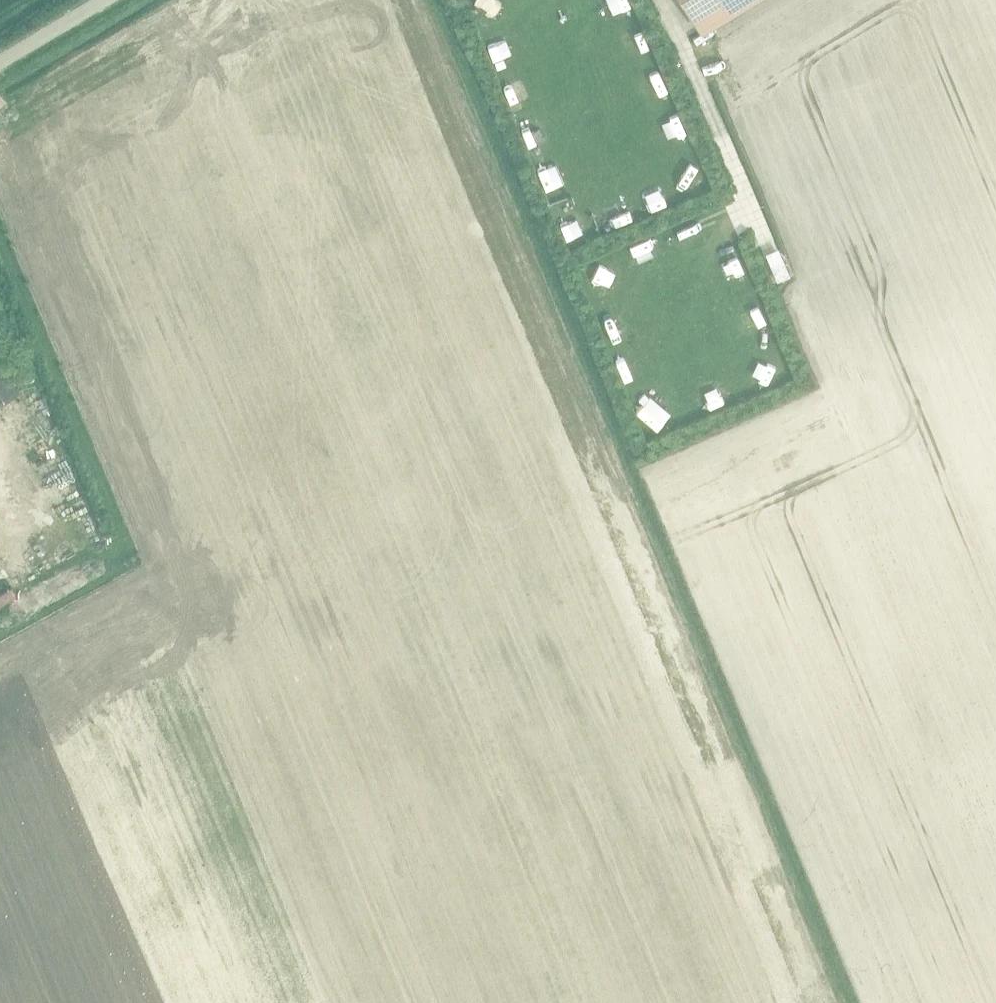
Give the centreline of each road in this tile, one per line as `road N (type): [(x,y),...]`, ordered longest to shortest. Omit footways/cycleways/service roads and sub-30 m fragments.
road 1 (unclassified): [(0,64),(108,0)]

